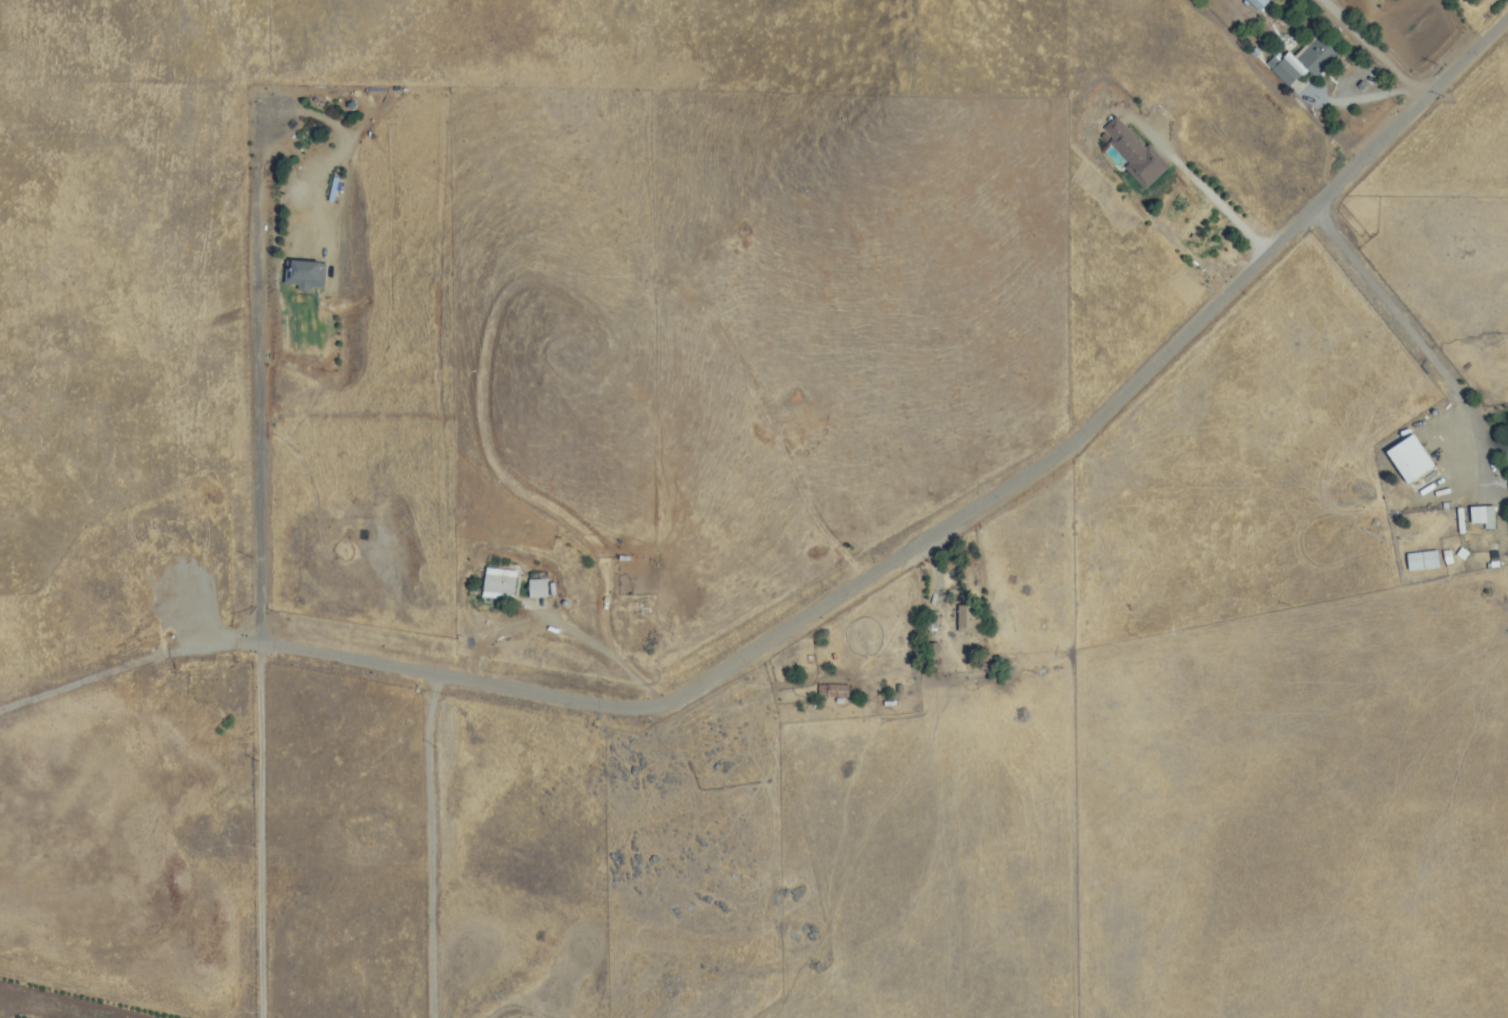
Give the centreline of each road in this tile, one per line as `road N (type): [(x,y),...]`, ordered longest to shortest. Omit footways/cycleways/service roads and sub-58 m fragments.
road 1 (residential): [(0,712),(207,643),(294,646),(565,702),(663,705),(1072,448),(1507,19)]
road 2 (residential): [(256,644),(255,1017)]

